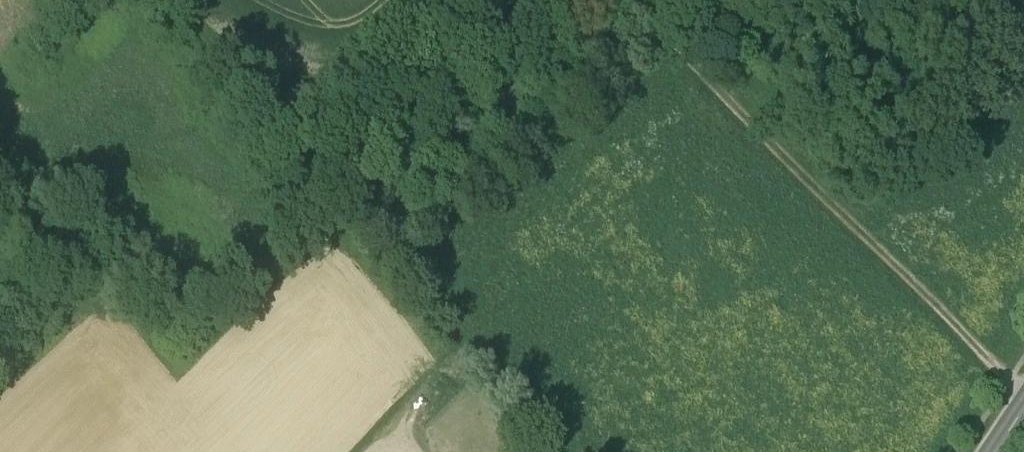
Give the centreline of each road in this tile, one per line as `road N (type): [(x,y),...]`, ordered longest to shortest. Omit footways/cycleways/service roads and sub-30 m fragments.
road 1 (track): [(1023,400),(646,0)]
road 2 (track): [(373,451),(457,364)]

